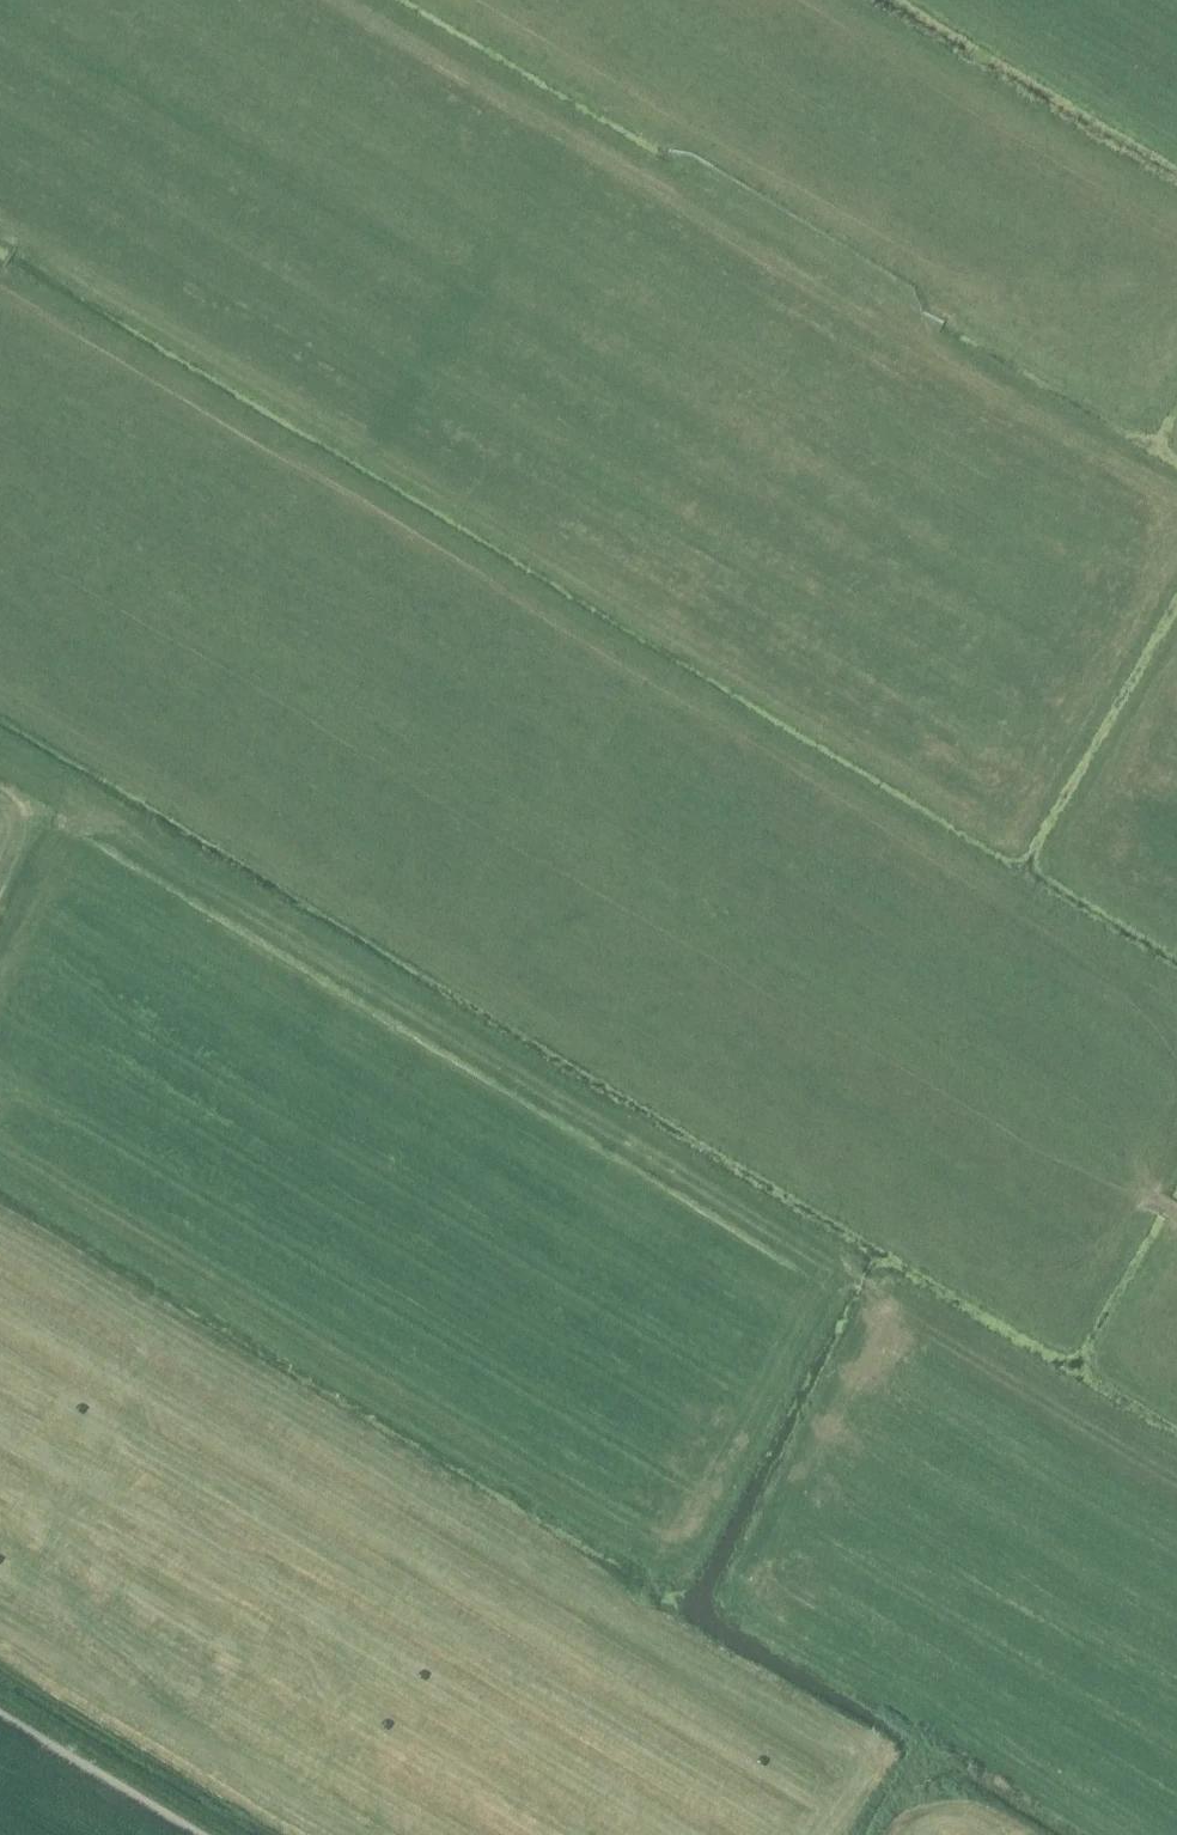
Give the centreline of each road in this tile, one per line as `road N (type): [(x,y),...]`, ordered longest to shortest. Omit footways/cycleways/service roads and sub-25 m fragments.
road 1 (track): [(1176,145),(937,0)]

